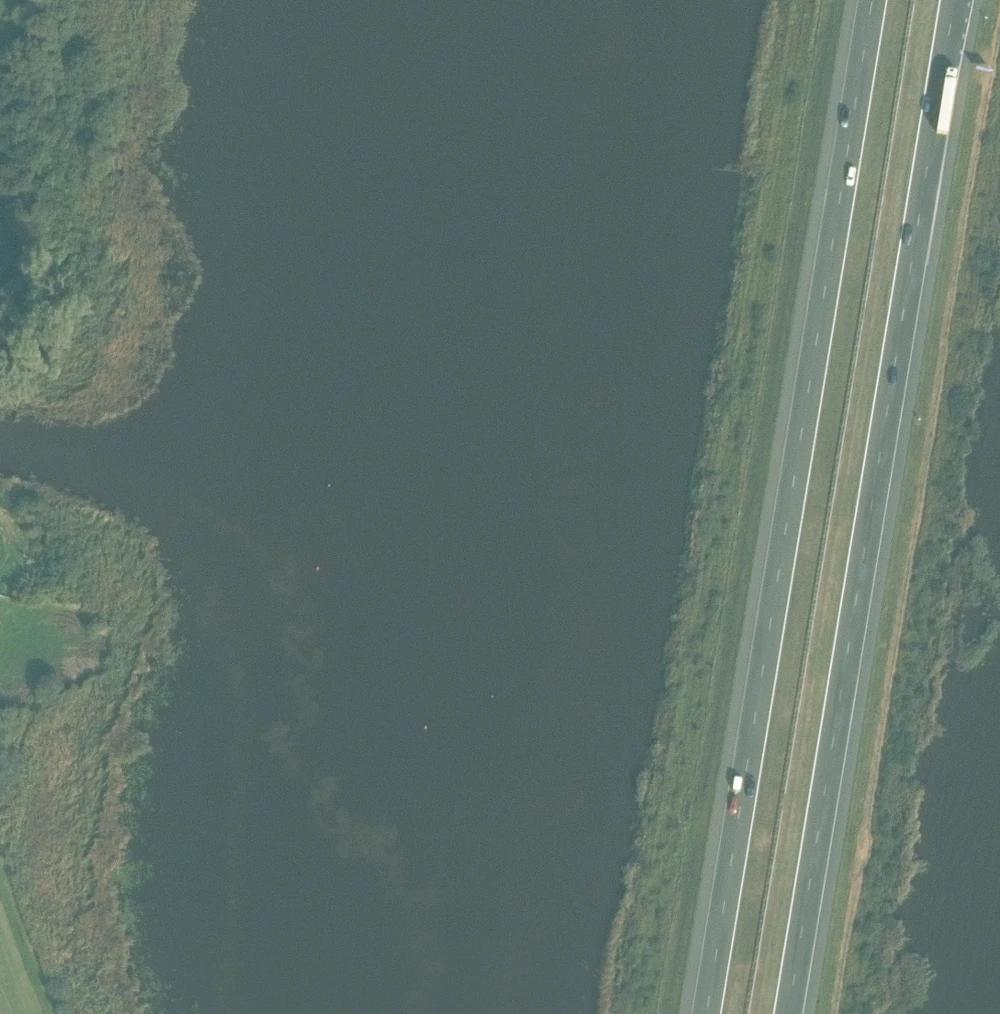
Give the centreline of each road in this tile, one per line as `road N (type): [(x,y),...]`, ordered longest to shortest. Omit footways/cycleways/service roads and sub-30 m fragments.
road 1 (motorway): [(873,0),(708,1013)]
road 2 (motorway): [(806,1013),(956,0)]

